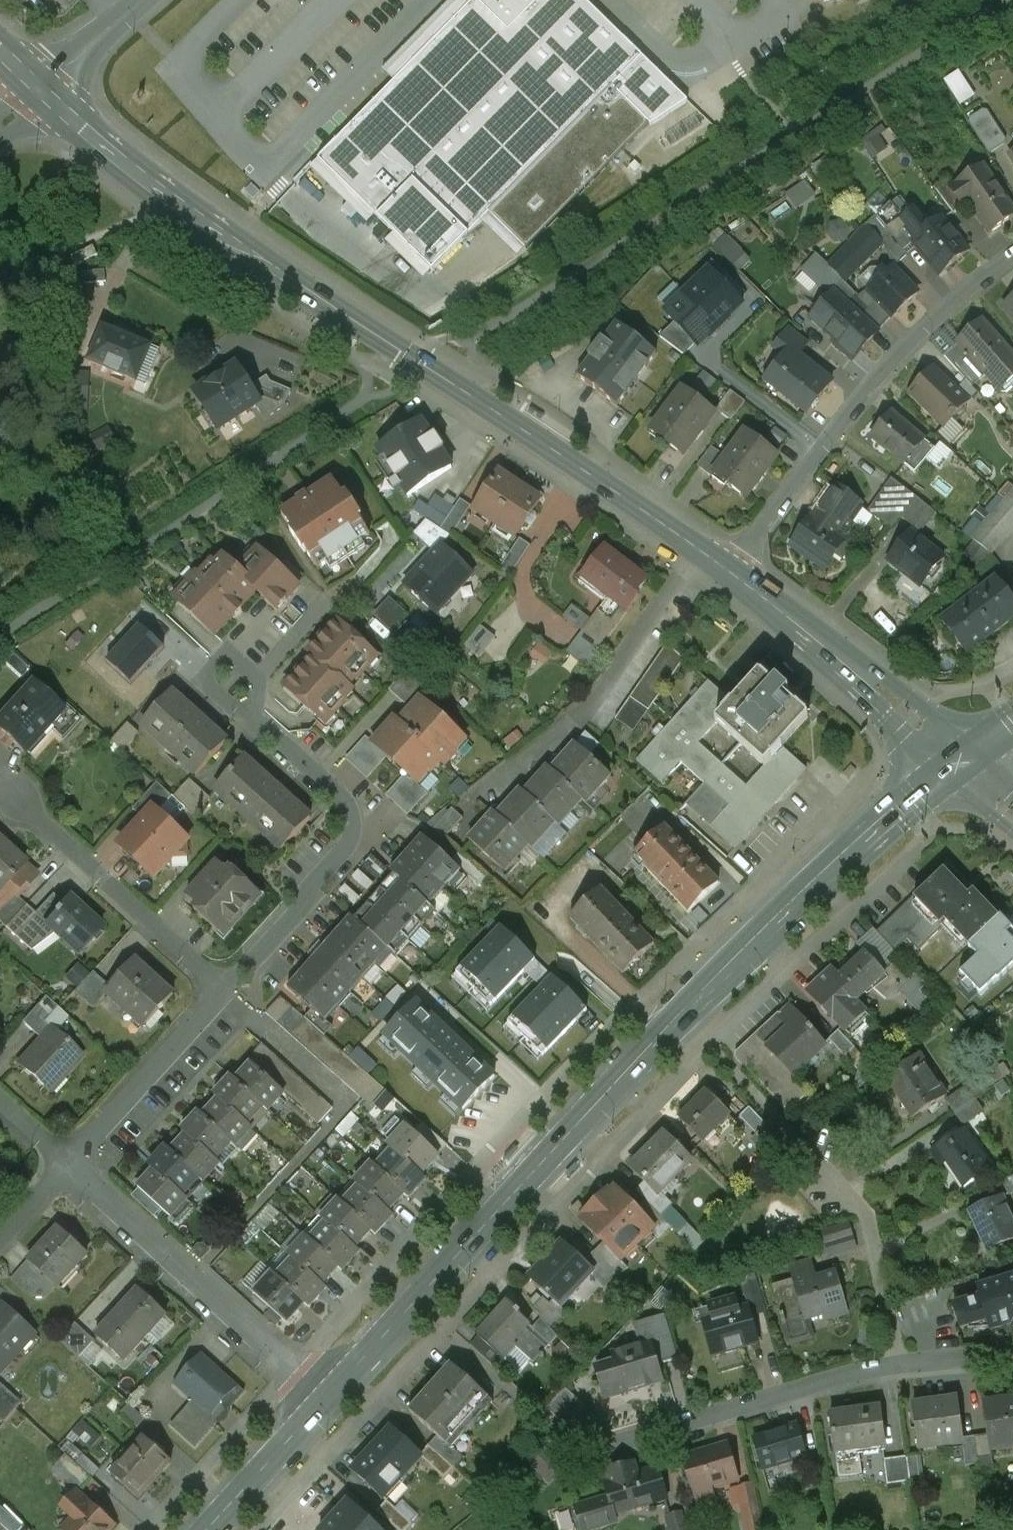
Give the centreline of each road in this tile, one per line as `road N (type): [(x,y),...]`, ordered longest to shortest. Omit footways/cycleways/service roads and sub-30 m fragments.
road 1 (secondary): [(327,1400),(680,1019),(955,766)]
road 2 (secondary): [(728,571),(587,469),(262,259),(41,86)]
road 3 (residential): [(728,571),(956,297),(1012,257)]
road 4 (residential): [(899,1365),(589,1452),(556,1430)]
road 5 (residential): [(226,989),(352,847),(357,822),(345,802),(254,723)]
road 6 (residential): [(327,1400),(70,1165)]
road 7 (residential): [(226,989),(0,787)]
road 8 (secondary): [(955,766),(728,571)]
road 9 (residential): [(899,1365),(868,1215),(810,1153)]
road 10 (residential): [(70,1165),(226,989)]
road 11 (secondary): [(209,1529),(327,1400)]
road 12 (residential): [(254,723),(204,680),(228,653),(260,681)]
road 13 (residential): [(41,86),(141,0)]

